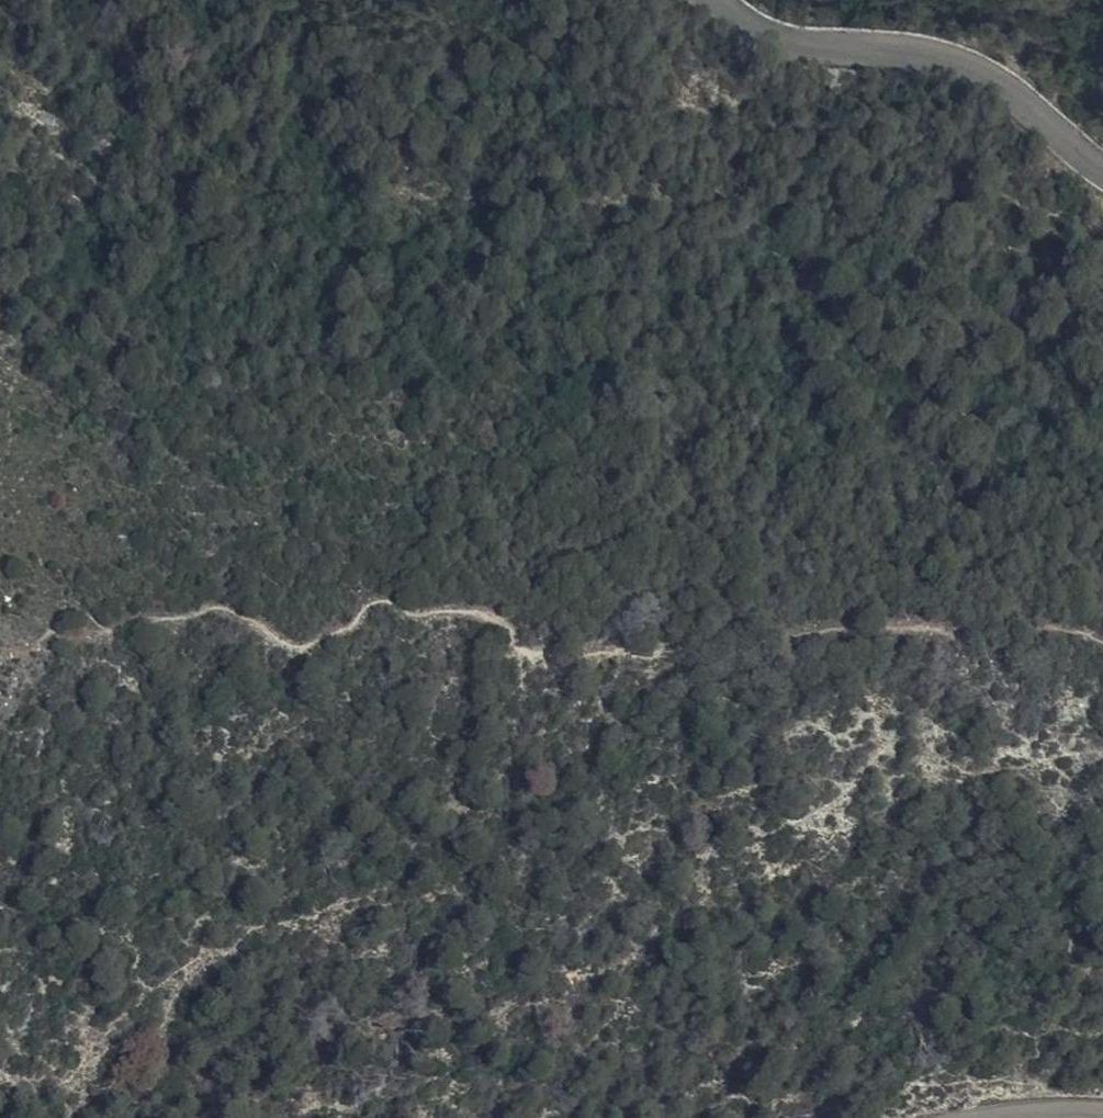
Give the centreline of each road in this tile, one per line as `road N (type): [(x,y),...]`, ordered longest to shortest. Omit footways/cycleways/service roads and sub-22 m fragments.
road 1 (tertiary): [(717,0),(742,24),(791,40),(887,46),(1001,75),(1102,165)]

